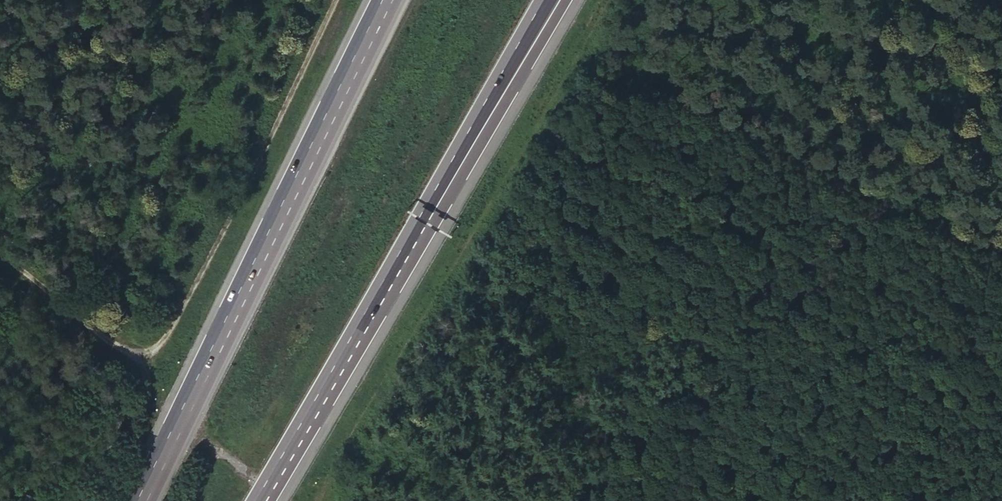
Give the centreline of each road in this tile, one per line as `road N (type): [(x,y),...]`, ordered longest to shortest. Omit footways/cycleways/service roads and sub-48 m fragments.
road 1 (trunk): [(389,0),(141,500)]
road 2 (track): [(103,500),(144,419),(149,353),(216,245),(337,0)]
road 3 (trunk): [(258,500),(428,220)]
road 4 (trunk): [(428,220),(563,0)]
road 5 (trunk): [(428,220),(545,0)]
road 6 (track): [(0,254),(80,322),(149,353)]

